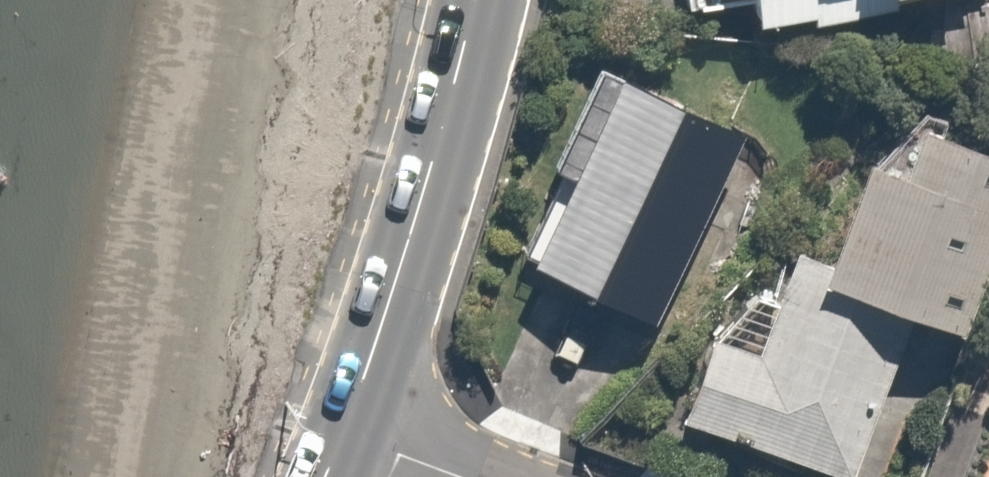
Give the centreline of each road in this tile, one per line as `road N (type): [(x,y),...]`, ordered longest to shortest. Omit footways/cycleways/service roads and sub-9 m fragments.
road 1 (secondary): [(472,0),(421,195),(340,438)]
road 2 (residential): [(340,438),(458,476)]

